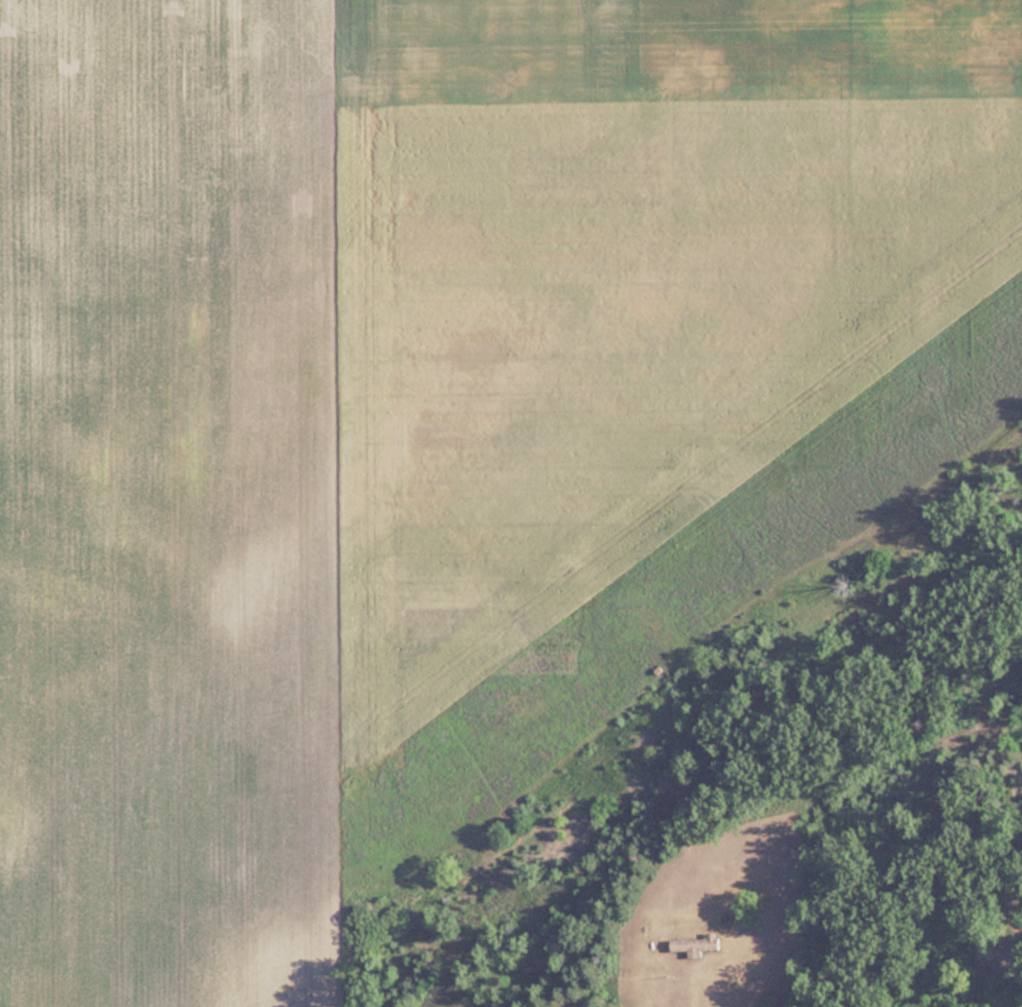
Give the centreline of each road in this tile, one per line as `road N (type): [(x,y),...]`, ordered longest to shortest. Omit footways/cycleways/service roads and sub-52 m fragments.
road 1 (track): [(375,1006),(382,974),(412,934),(494,852),(797,611),(912,560),(1021,541)]

